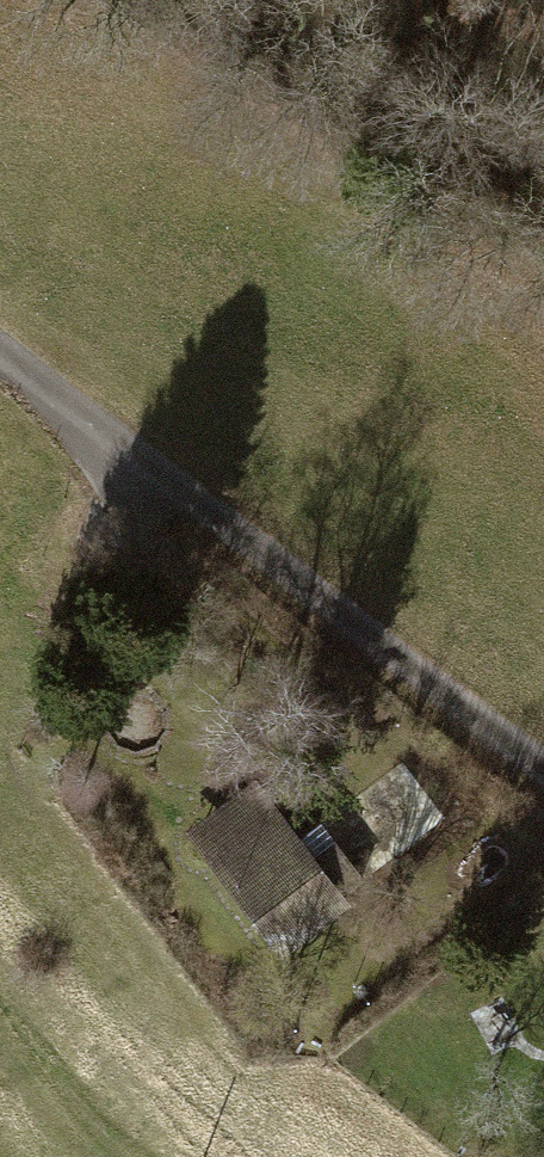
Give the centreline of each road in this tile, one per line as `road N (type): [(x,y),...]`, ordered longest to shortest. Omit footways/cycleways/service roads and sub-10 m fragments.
road 1 (track): [(543,777),(0,364)]
road 2 (track): [(305,733),(78,423)]

